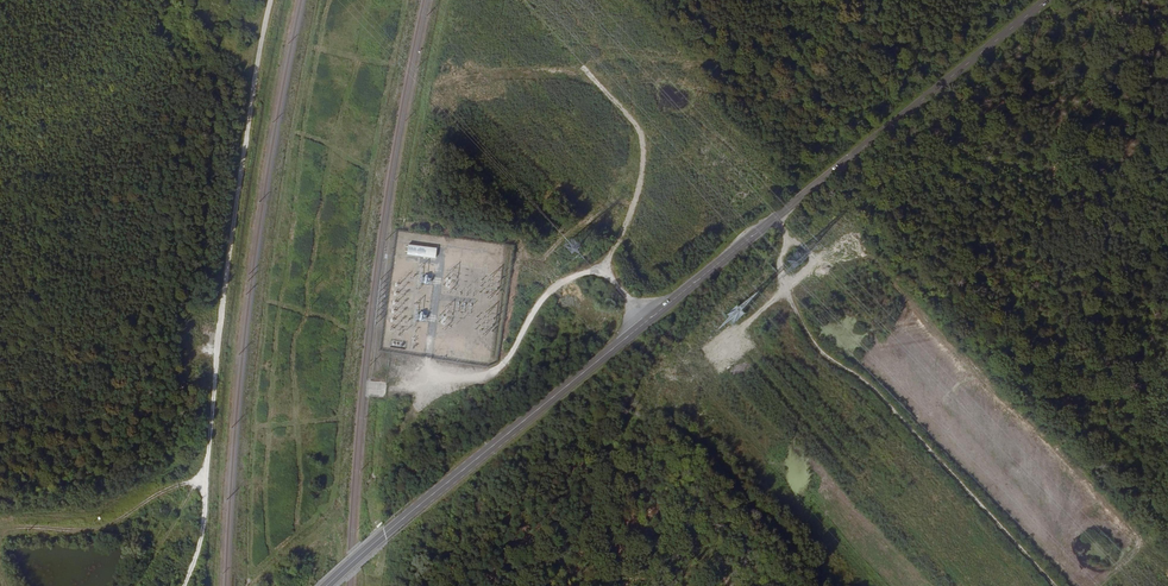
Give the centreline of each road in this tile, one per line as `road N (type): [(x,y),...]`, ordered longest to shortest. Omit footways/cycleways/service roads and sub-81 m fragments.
road 1 (tertiary): [(327,585),(1048,0)]
road 2 (track): [(186,585),(199,553),(237,199),(272,0)]
road 3 (track): [(605,272),(632,201),(641,146),(521,0)]
road 4 (track): [(605,272),(574,277),(553,291),(512,354),(489,372),(428,369),(428,359)]

